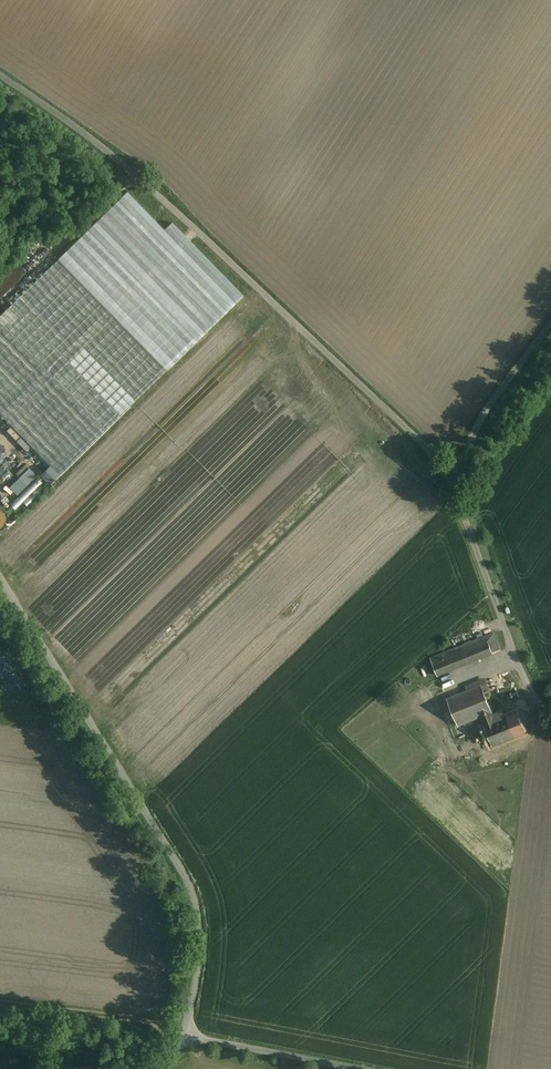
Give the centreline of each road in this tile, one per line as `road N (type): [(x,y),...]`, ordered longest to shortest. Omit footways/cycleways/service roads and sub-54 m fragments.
road 1 (unclassified): [(0,75),(127,168),(416,436),(455,489)]
road 2 (unclassified): [(0,577),(186,877),(199,928),(188,1037)]
road 3 (unclassified): [(455,489),(529,690),(550,715)]
road 4 (unclassified): [(455,489),(483,418),(550,326)]
road 5 (unclassified): [(359,1068),(188,1037)]

